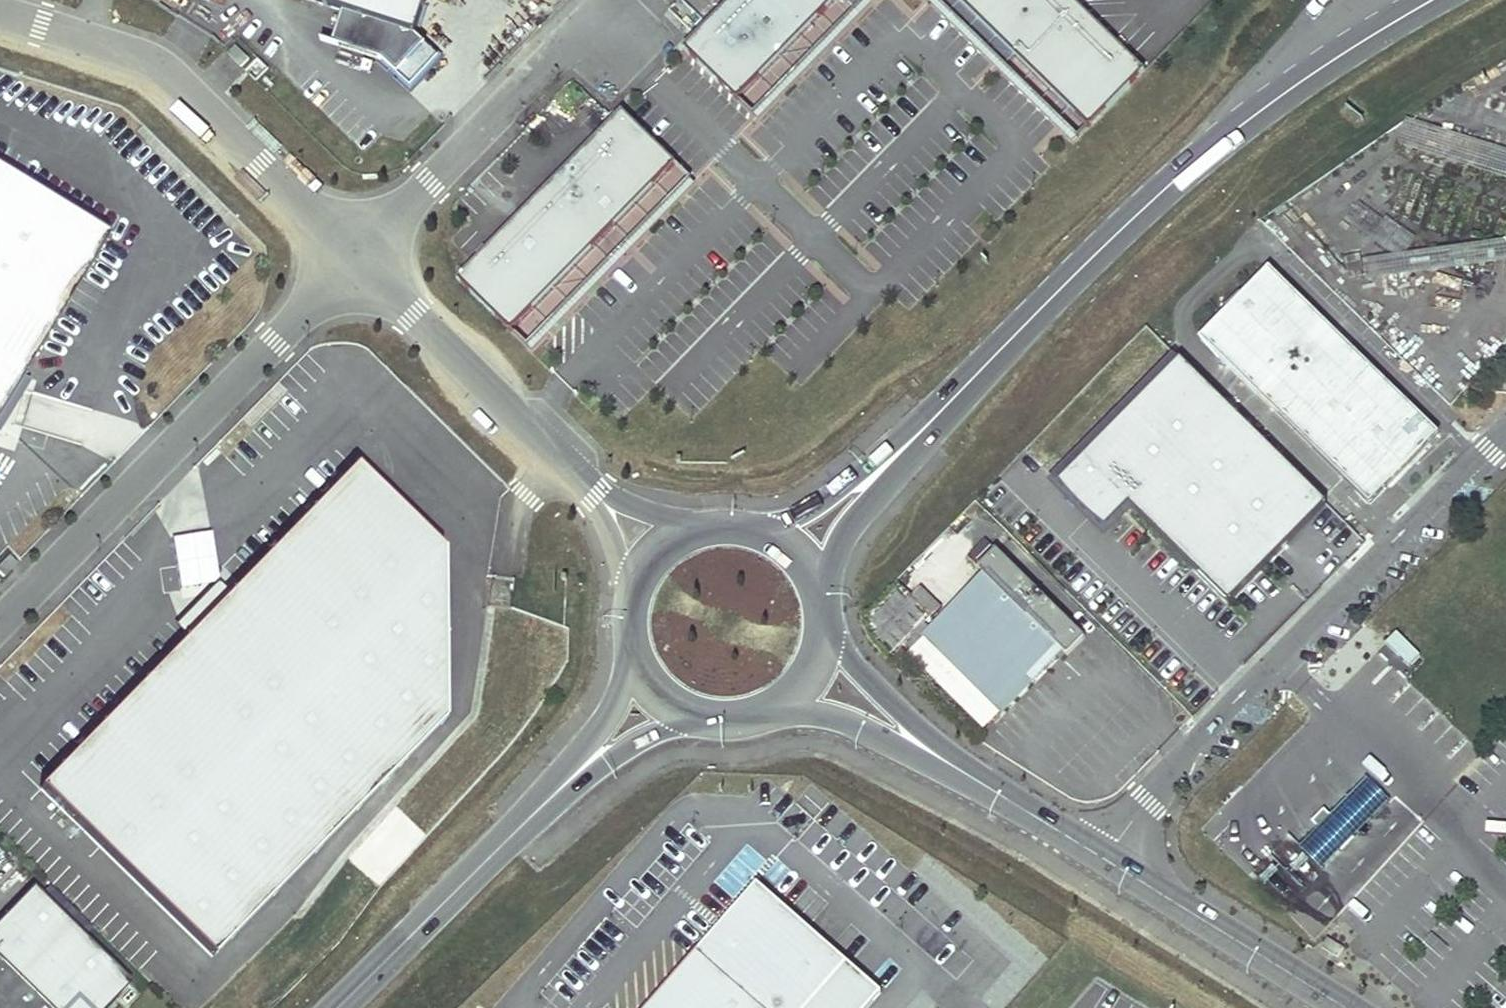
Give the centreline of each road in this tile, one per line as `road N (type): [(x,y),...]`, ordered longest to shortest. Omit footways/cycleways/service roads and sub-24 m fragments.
road 1 (secondary): [(920,433),(1219,135),(1415,0)]
road 2 (unclassified): [(1104,857),(1183,753),(1505,431)]
road 3 (residential): [(356,257),(0,622)]
road 4 (unclassified): [(356,257),(158,64),(0,12)]
road 5 (unclassified): [(597,496),(356,257)]
road 6 (secondary): [(332,1007),(567,782)]
road 7 (tertiary): [(1350,1007),(1104,857)]
road 8 (residential): [(959,96),(1017,150),(874,296)]
road 9 (residential): [(759,183),(900,43),(959,96)]
road 10 (residential): [(565,381),(759,183)]
road 11 (tertiary): [(769,705),(849,720),(970,774)]
road 12 (tertiary): [(970,774),(870,681),(823,625)]
road 13 (residential): [(671,383),(816,239)]
road 14 (residential): [(816,239),(959,96)]
road 15 (secondary): [(819,593),(852,521),(920,433)]
road 16 (secondary): [(920,433),(761,529)]
road 17 (secondary): [(567,782),(649,734),(709,713)]
road 18 (tertiary): [(1104,857),(970,774)]
road 19 (secondary): [(634,644),(614,704),(567,782)]
road 20 (residential): [(759,183),(657,80)]

